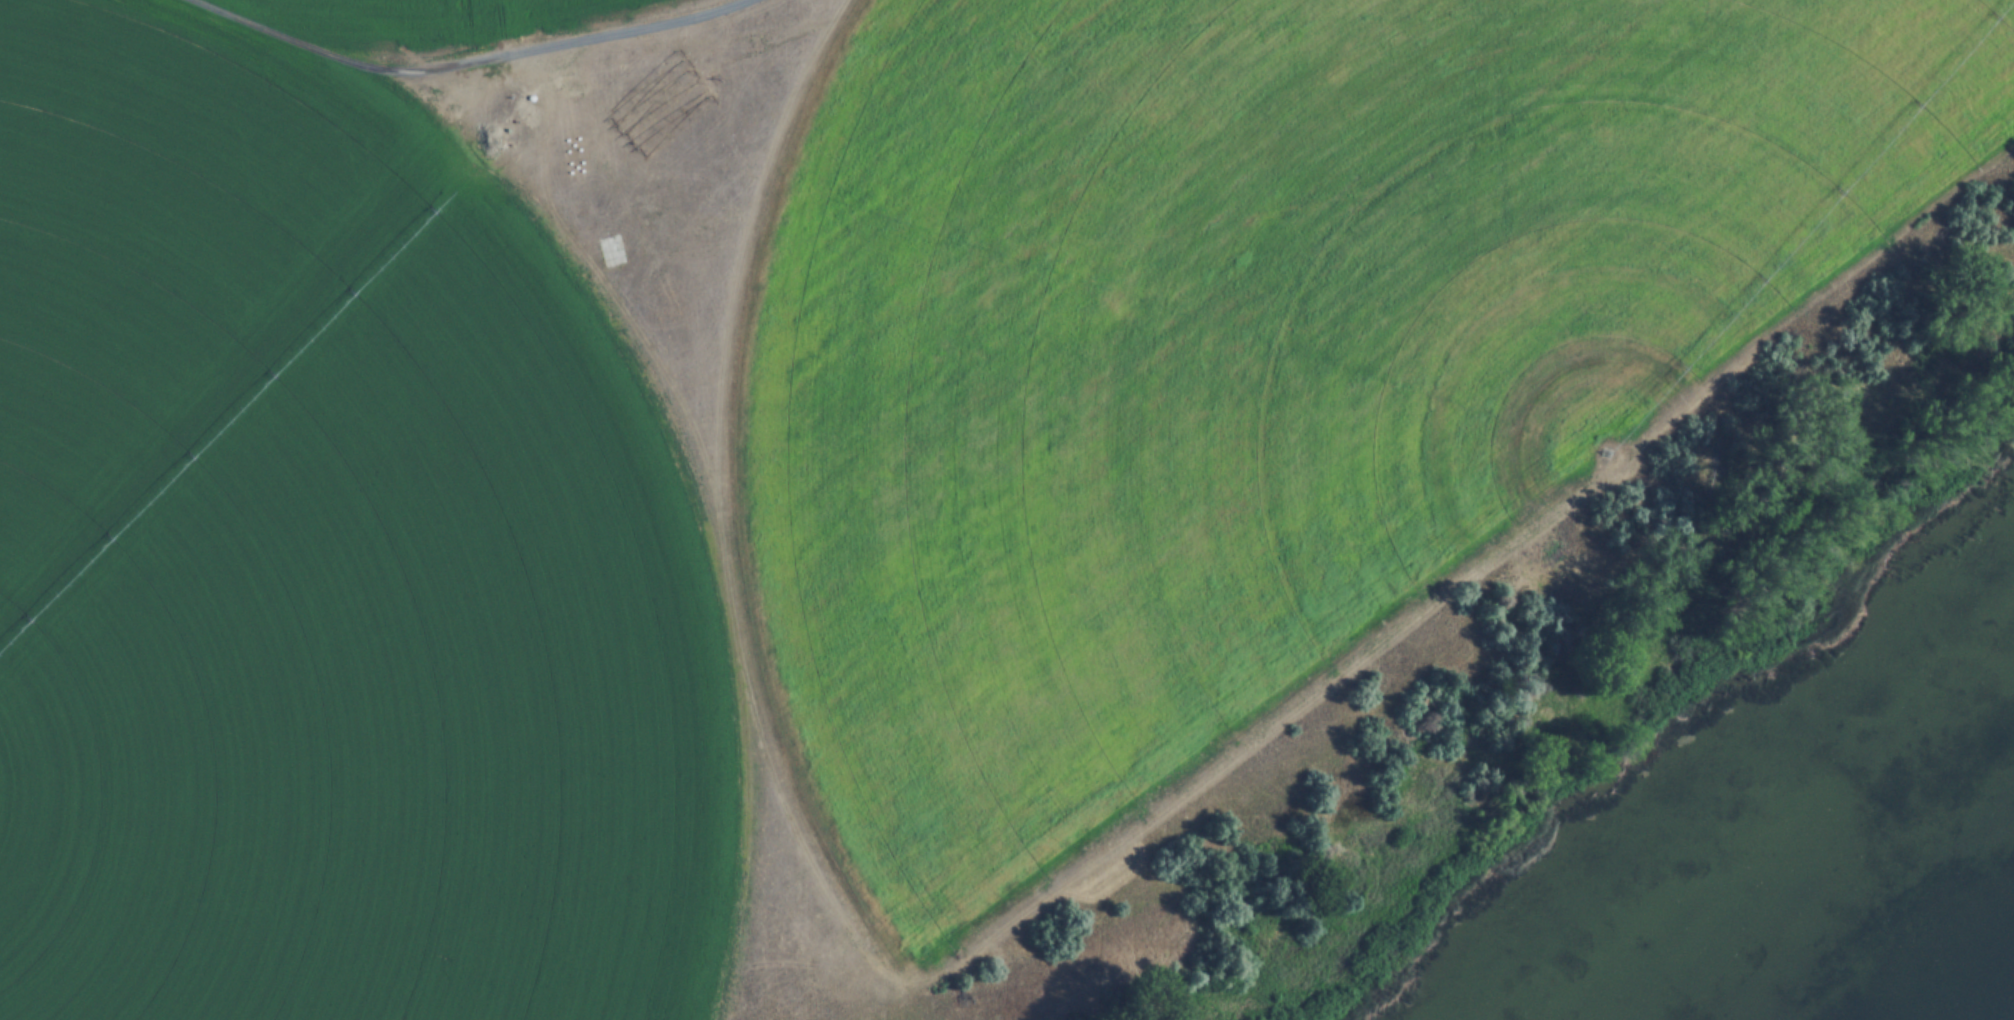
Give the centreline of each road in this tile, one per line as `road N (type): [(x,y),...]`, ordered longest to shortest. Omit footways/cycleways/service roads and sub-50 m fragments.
road 1 (residential): [(175,0),(294,42),(528,54),(728,0)]

